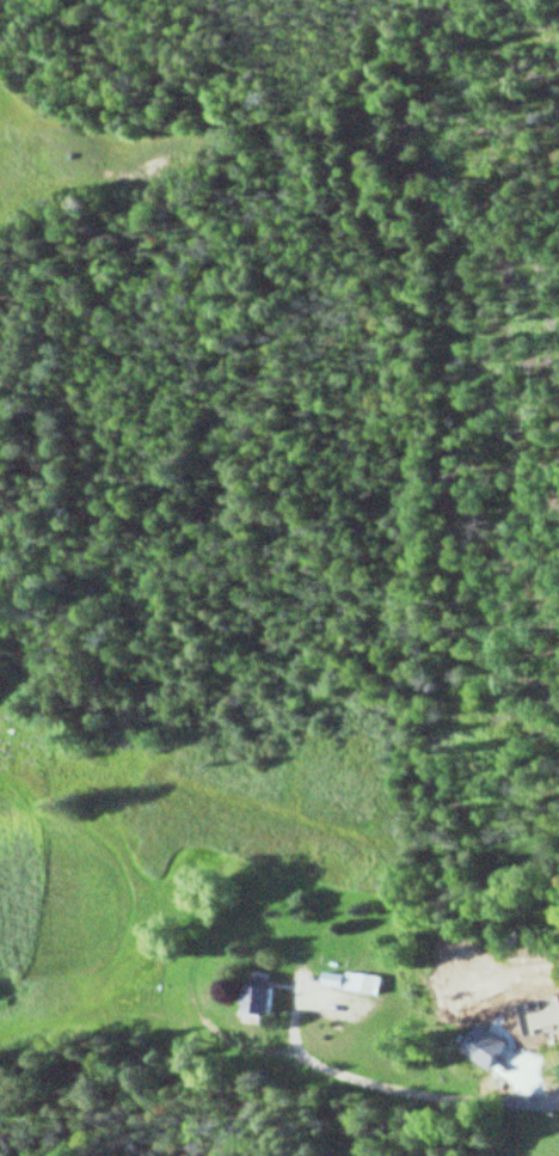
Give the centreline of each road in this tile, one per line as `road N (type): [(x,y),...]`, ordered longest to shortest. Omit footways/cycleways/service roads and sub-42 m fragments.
road 1 (residential): [(558,1103),(486,1101),(333,1077)]

